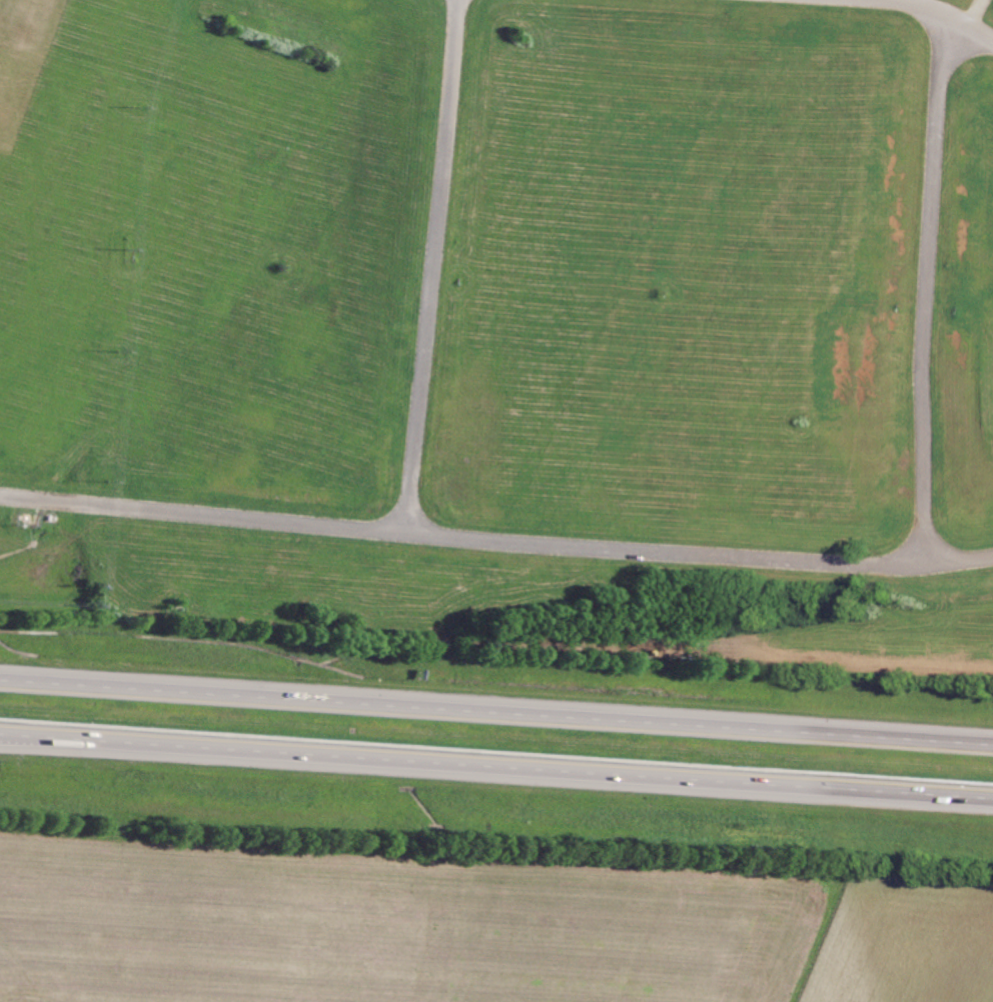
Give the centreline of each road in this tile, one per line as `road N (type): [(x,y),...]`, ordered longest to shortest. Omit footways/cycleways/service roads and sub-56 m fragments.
road 1 (residential): [(992,558),(837,564),(0,495)]
road 2 (motorway): [(992,741),(0,676)]
road 3 (motorway): [(0,738),(992,802)]
road 4 (residential): [(931,563),(919,367),(943,13)]
road 5 (residential): [(456,0),(411,532)]
road 6 (residential): [(867,0),(943,13),(992,41)]

